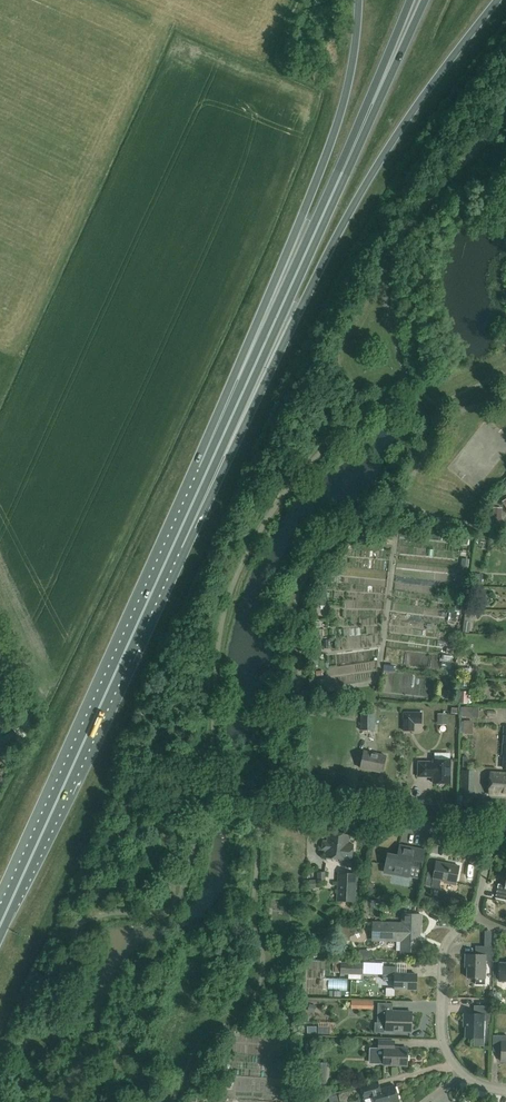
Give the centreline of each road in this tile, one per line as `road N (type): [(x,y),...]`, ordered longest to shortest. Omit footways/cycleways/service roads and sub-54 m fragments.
road 1 (trunk): [(173,545),(385,152),(501,0)]
road 2 (trunk): [(359,0),(333,138),(208,470)]
road 3 (trunk): [(0,925),(173,545)]
road 4 (trunk): [(208,470),(373,105)]
road 5 (residential): [(505,1089),(463,1074),(442,1032),(443,962),(475,914)]
road 6 (residential): [(489,840),(277,796)]

